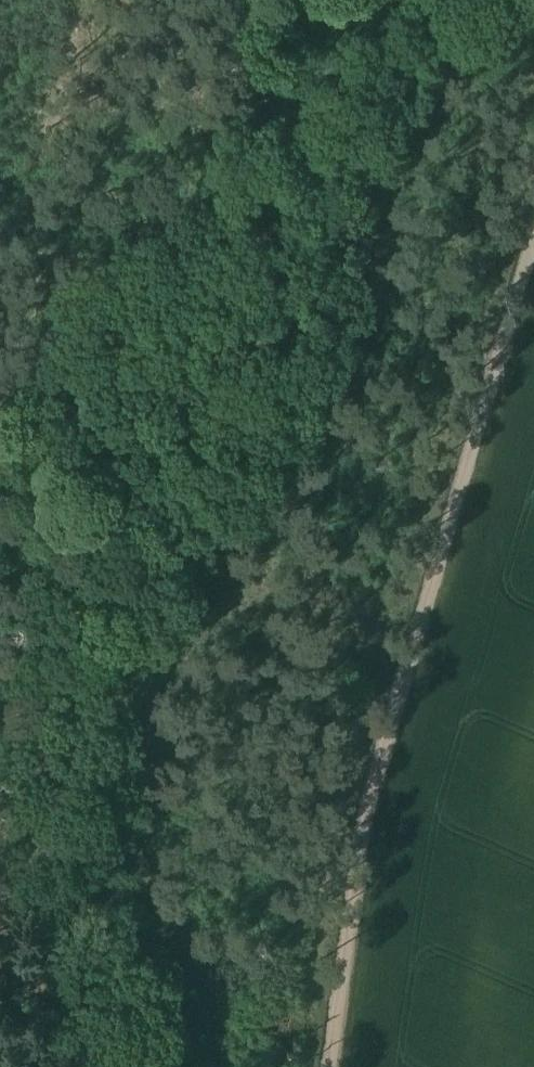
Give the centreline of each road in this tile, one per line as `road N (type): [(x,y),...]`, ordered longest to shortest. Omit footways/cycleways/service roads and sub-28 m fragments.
road 1 (track): [(334,1066),(376,784),(533,253)]

